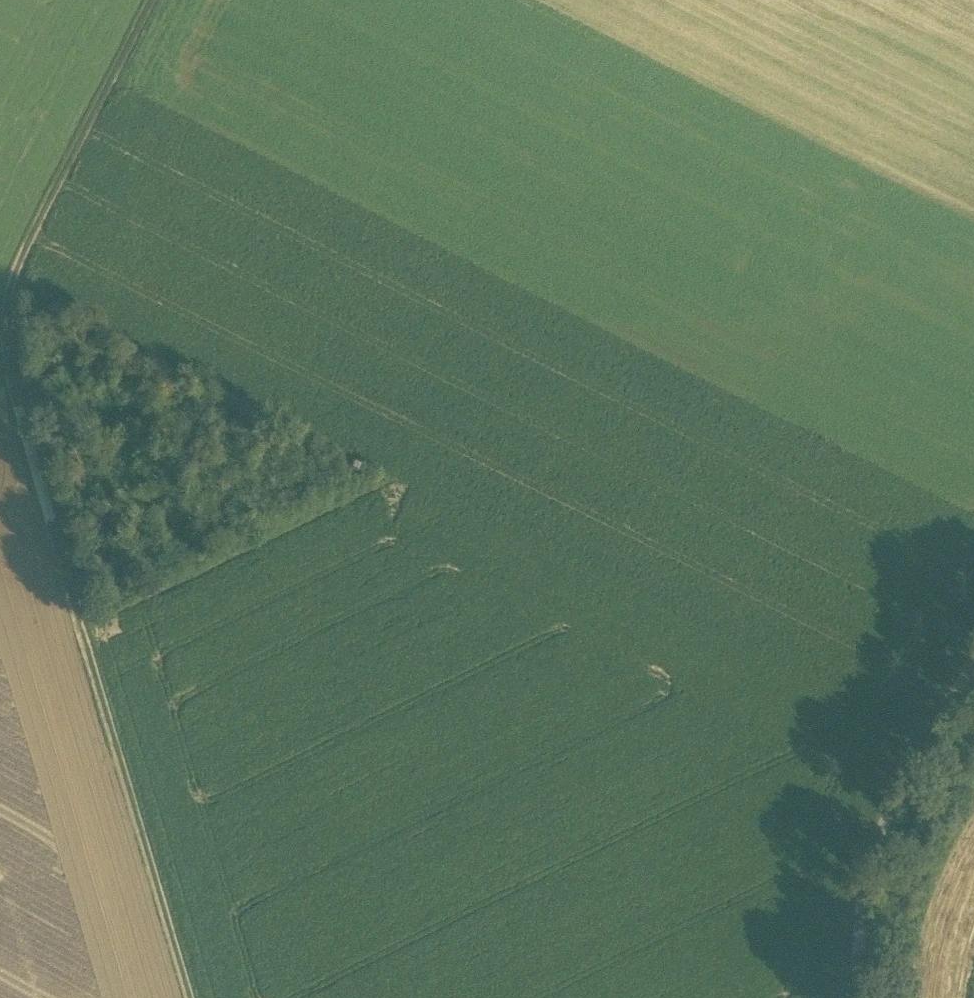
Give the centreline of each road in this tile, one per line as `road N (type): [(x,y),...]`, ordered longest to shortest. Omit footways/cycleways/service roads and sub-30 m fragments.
road 1 (track): [(192,997),(16,399),(5,323),(11,283),(154,0)]
road 2 (track): [(854,997),(864,888),(890,811),(973,664)]

